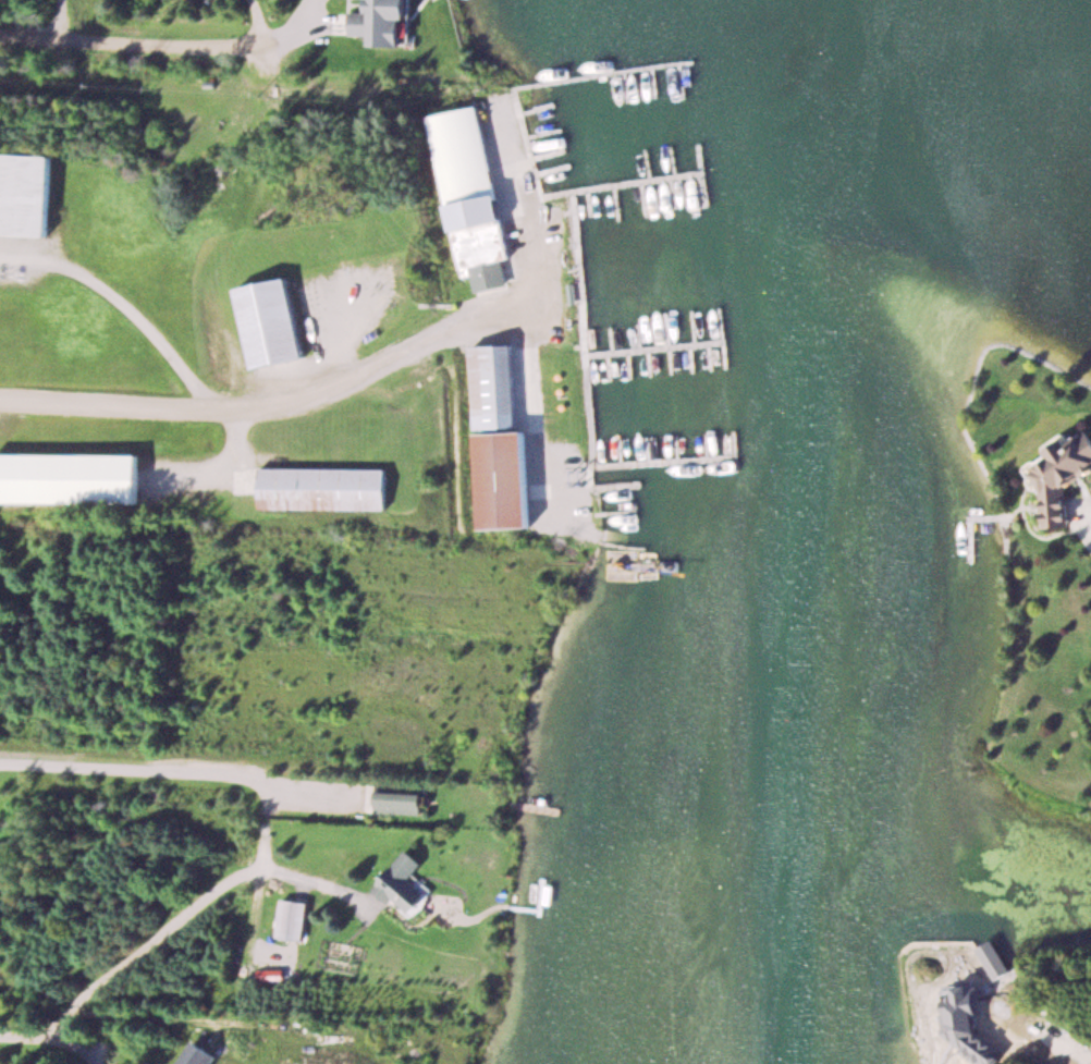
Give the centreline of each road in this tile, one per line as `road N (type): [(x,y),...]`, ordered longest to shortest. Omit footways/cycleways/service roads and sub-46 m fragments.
road 1 (residential): [(308,0),(280,39),(241,50),(0,37)]
road 2 (residential): [(261,775),(0,761)]

